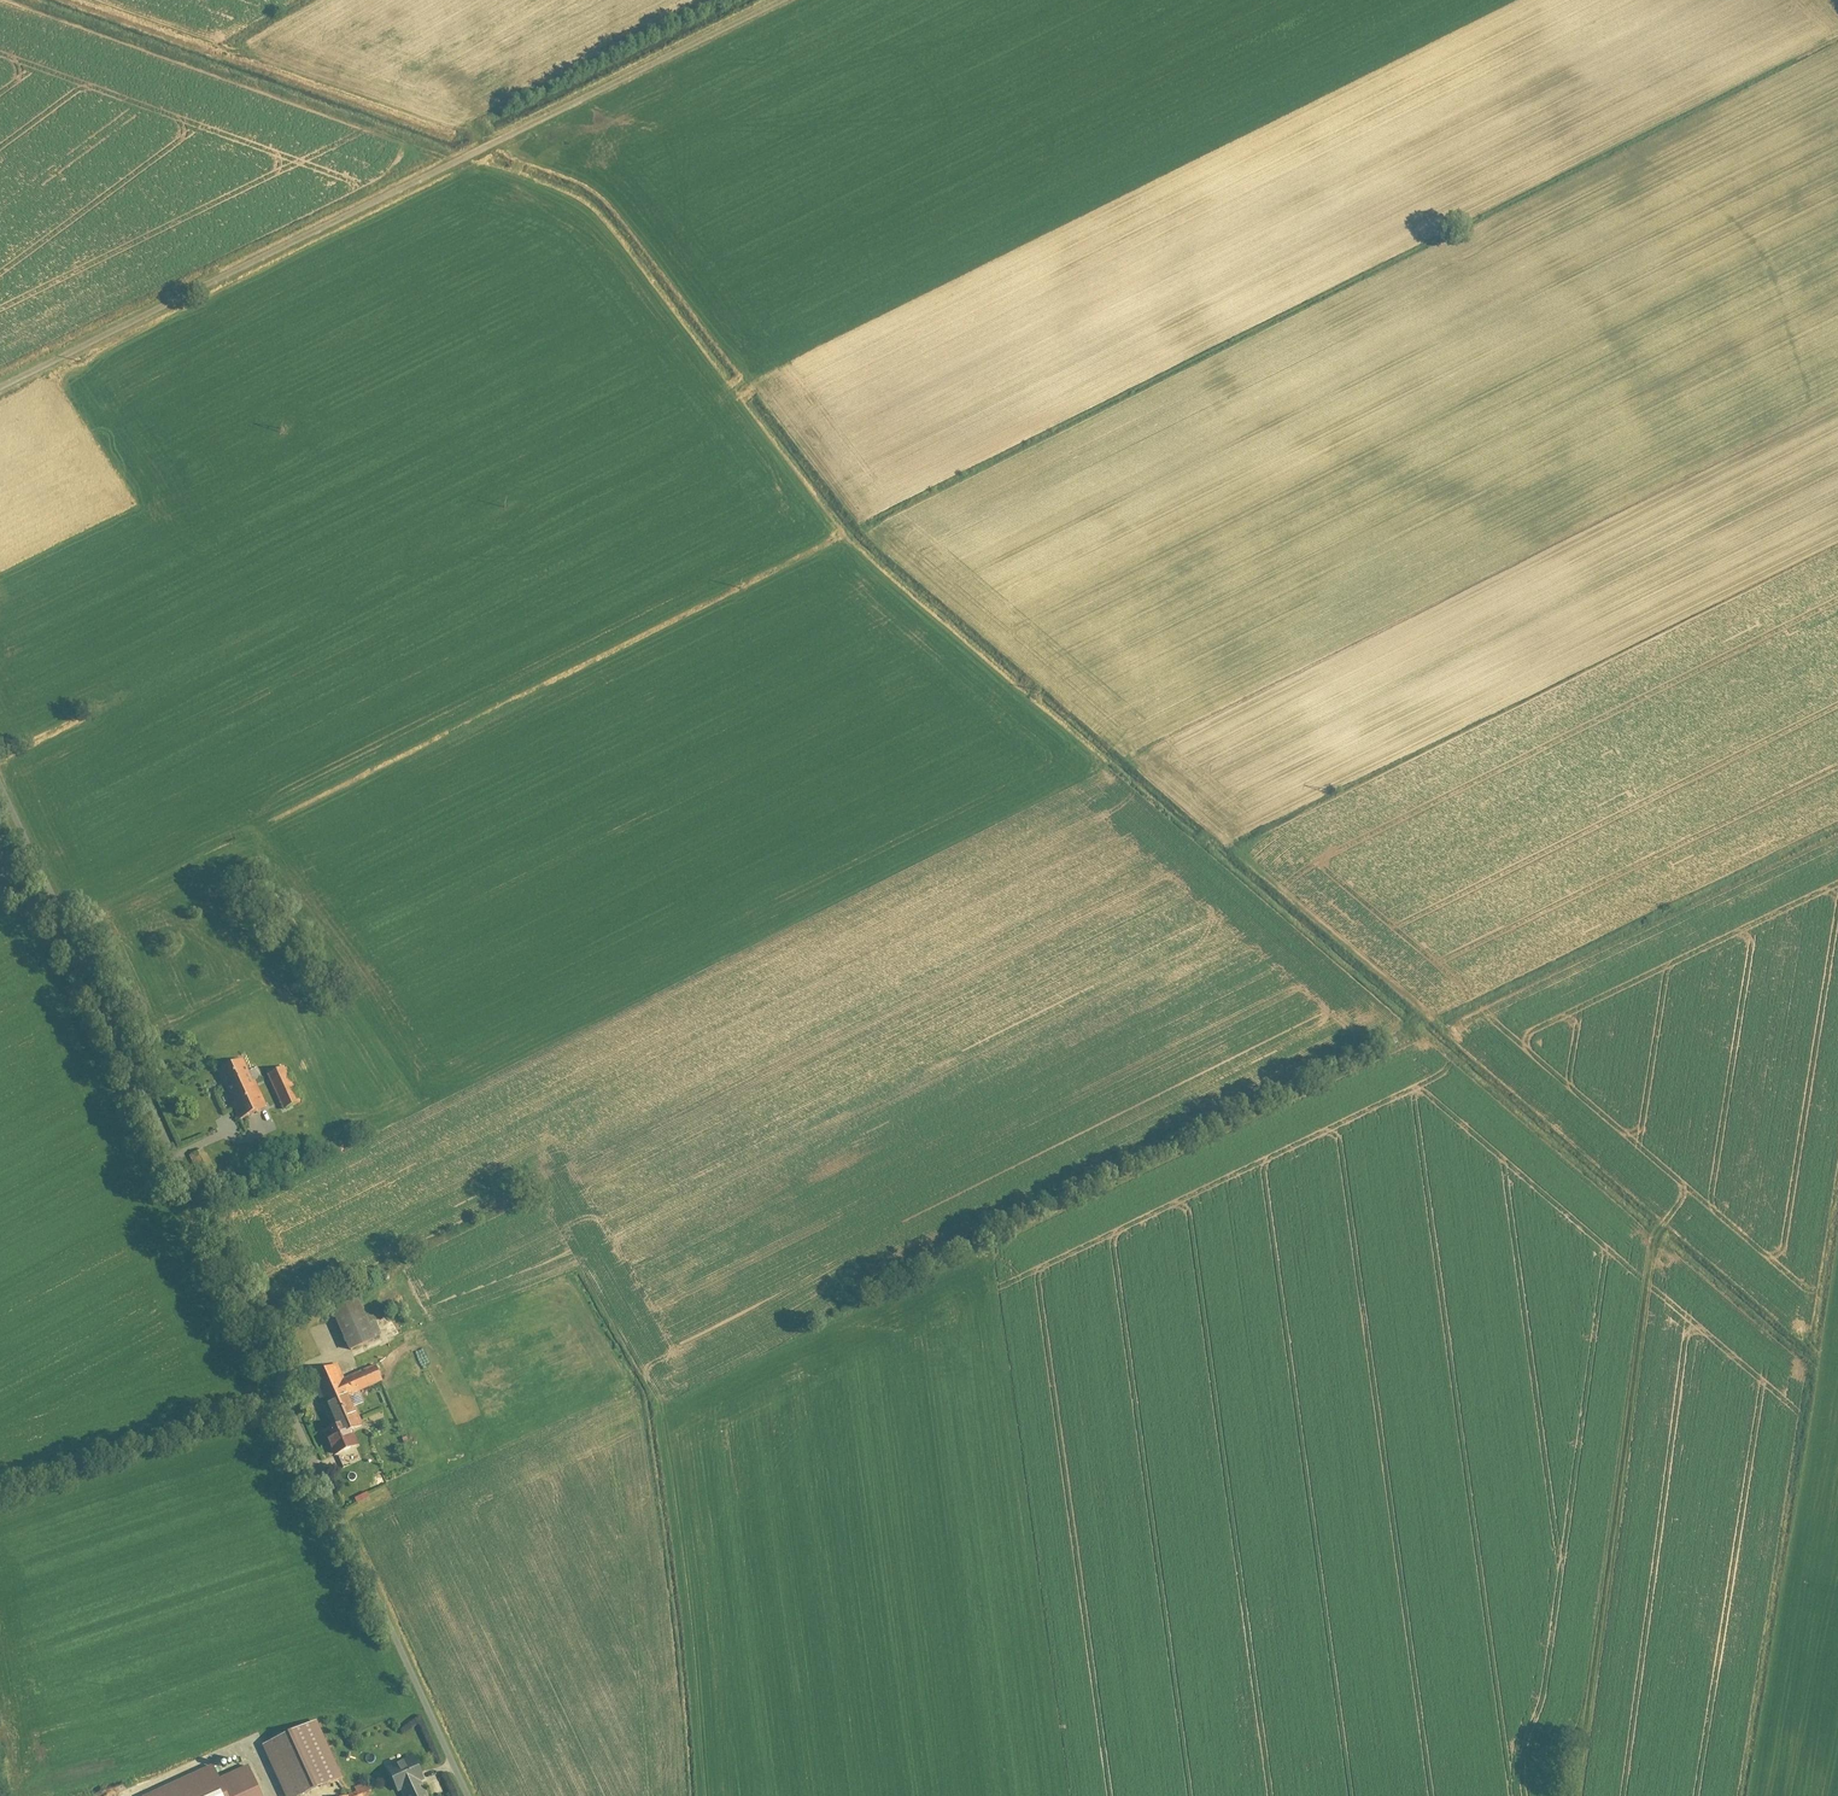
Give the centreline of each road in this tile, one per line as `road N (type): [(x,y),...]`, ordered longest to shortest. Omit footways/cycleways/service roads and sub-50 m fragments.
road 1 (unclassified): [(0,788),(465,1795)]
road 2 (unclassified): [(0,386),(777,0)]
road 3 (track): [(280,1395),(0,1480)]

